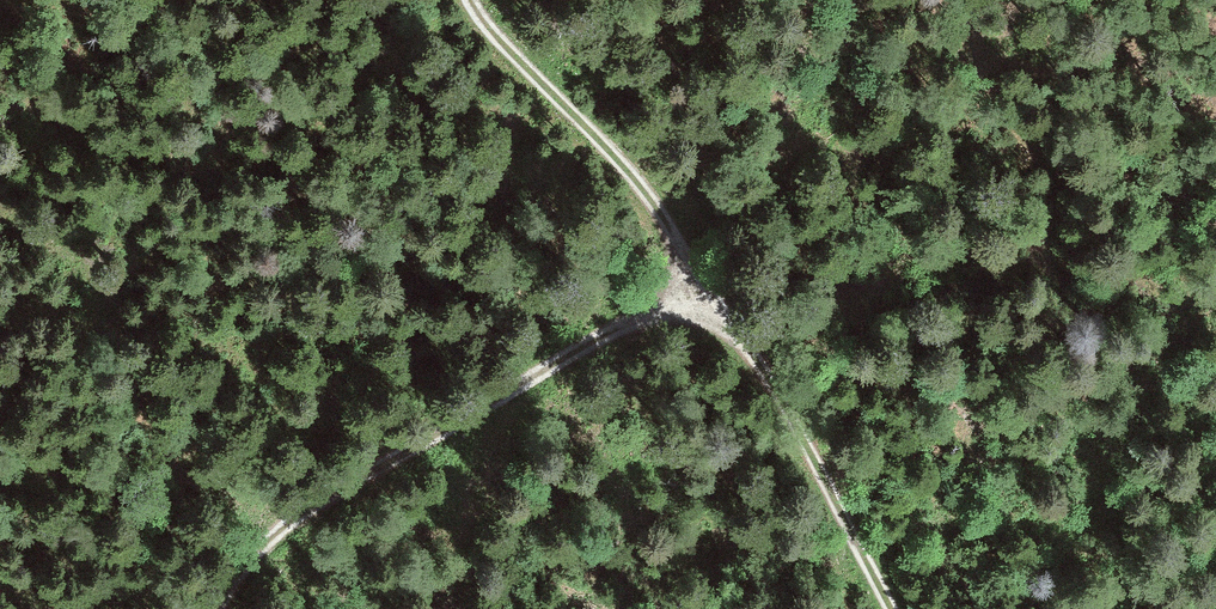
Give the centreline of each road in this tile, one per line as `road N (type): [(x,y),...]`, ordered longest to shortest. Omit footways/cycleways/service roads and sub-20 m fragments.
road 1 (track): [(217,608),(273,539),(442,427),(698,285)]
road 2 (track): [(897,608),(753,353),(698,285)]
road 3 (track): [(698,285),(645,190),(471,0)]

